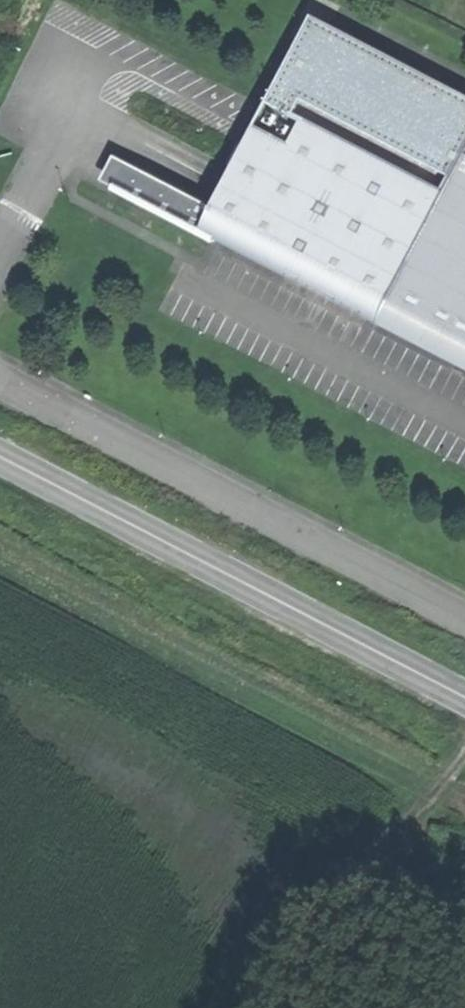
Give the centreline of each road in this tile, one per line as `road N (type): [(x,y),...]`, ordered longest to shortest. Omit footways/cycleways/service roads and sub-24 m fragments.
road 1 (unclassified): [(464,619),(0,376)]
road 2 (secondary): [(0,456),(464,696)]

